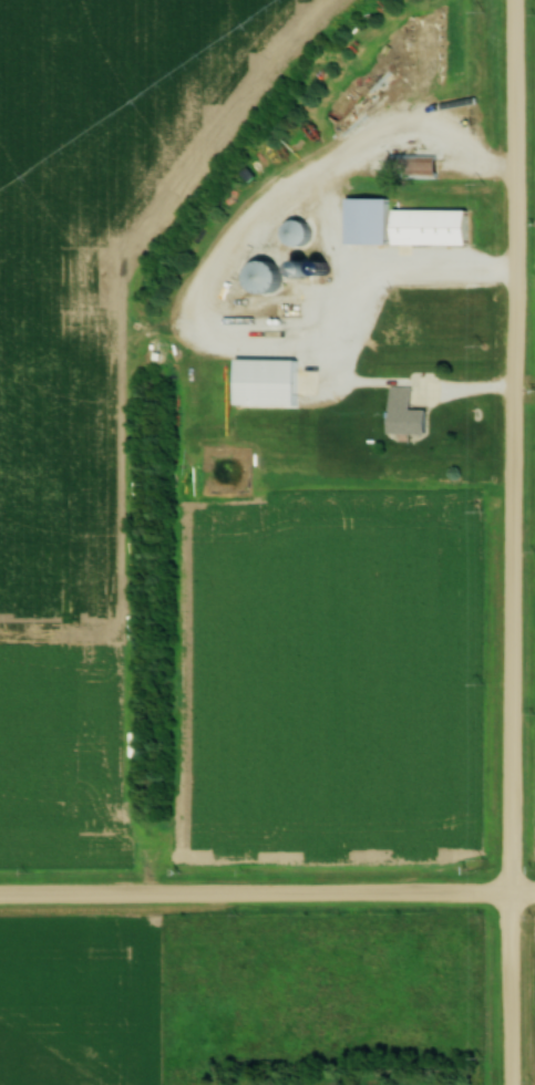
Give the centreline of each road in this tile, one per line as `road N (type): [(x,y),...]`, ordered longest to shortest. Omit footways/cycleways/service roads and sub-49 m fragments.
road 1 (residential): [(508,1084),(512,0)]
road 2 (residential): [(0,898),(534,895)]

